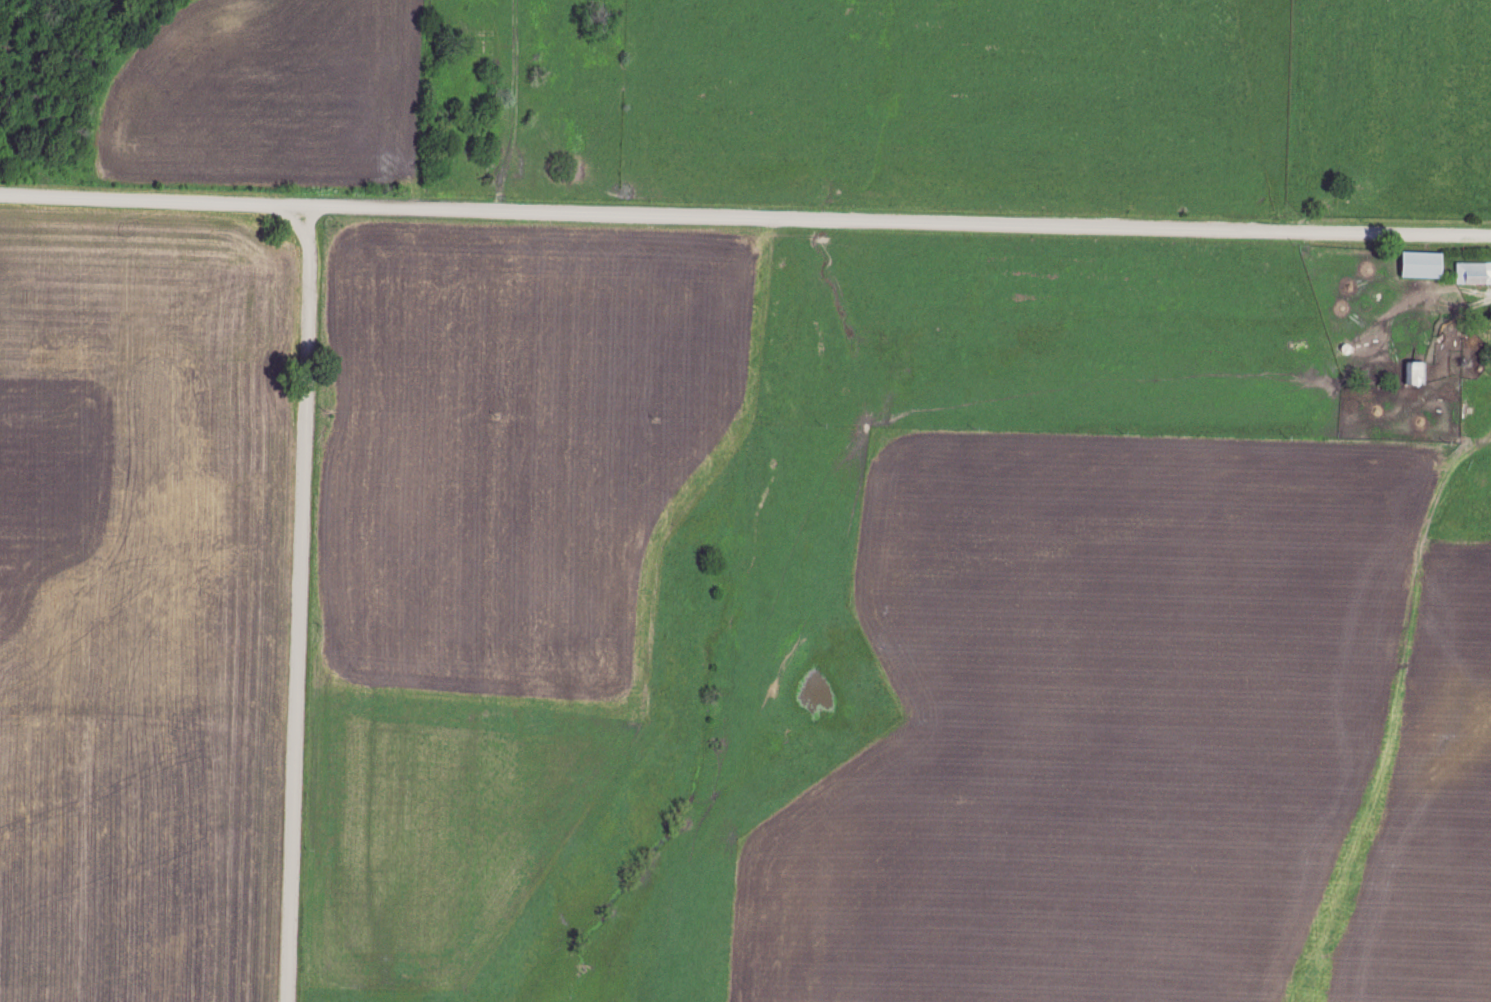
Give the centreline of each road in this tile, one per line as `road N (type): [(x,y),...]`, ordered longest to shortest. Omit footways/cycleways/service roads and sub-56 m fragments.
road 1 (residential): [(1490,238),(0,197)]
road 2 (residential): [(273,1001),(294,208)]

